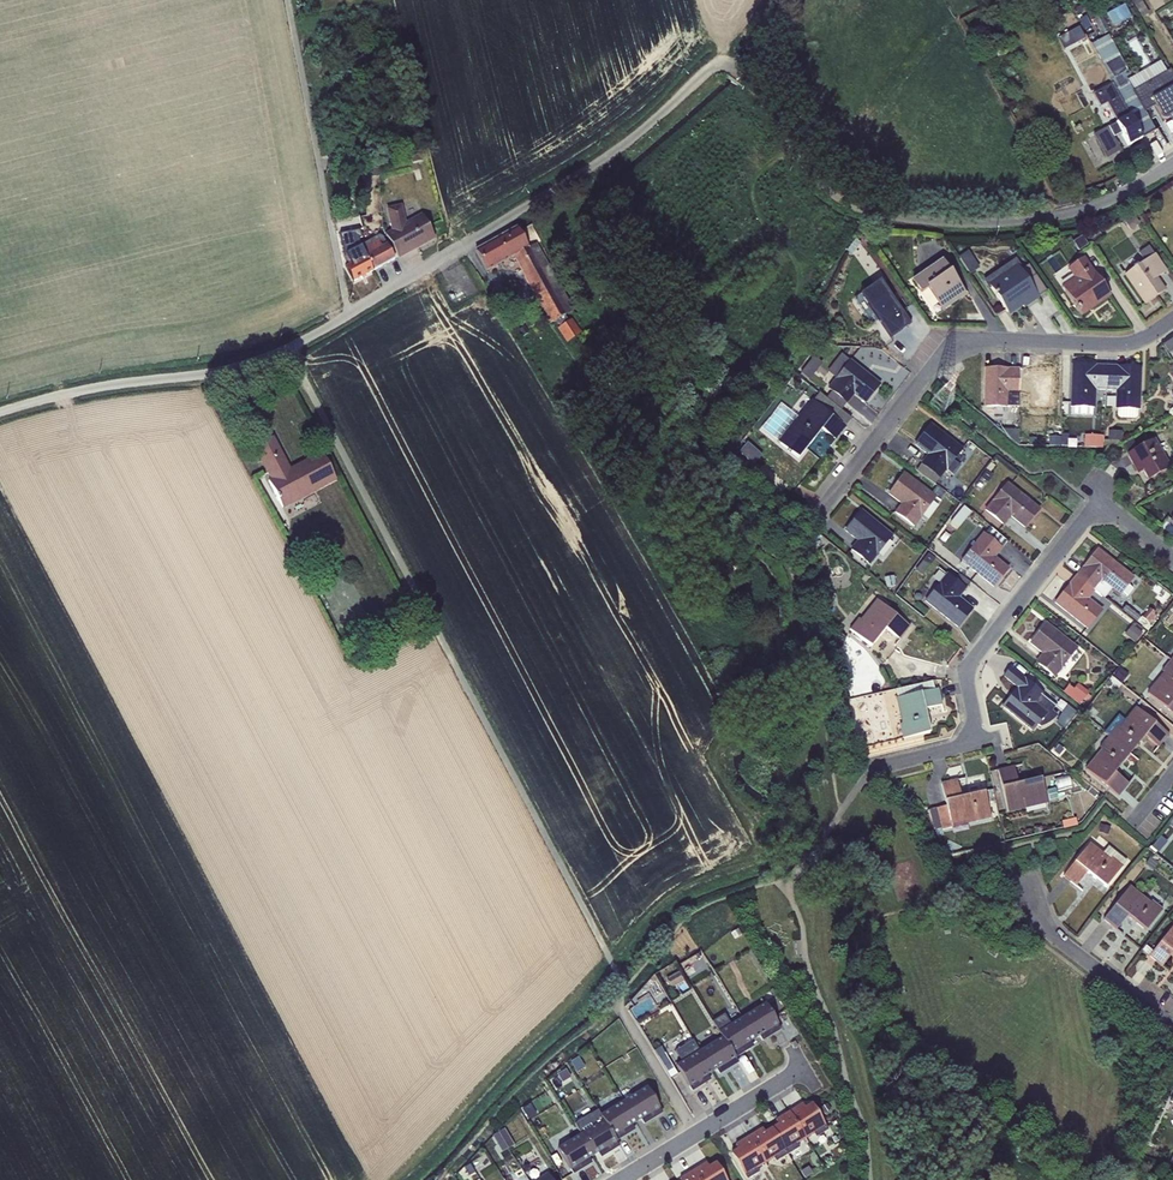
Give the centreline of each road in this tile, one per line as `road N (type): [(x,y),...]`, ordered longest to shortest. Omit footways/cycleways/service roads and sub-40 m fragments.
road 1 (unclassified): [(0,411),(83,389),(247,365),(289,350),(615,151),(711,66),(728,65),(746,77)]
road 2 (residential): [(746,77),(798,159),(826,187),(900,217),(952,222),(1055,216),(1121,195),(1172,165)]
road 3 (residential): [(1172,558),(1115,509),(1089,513),(971,658),(976,727),(968,744),(872,768)]
road 4 (residential): [(1172,321),(1145,341),(1122,344),(965,339),(933,363),(819,507)]
road 5 (residential): [(624,1179),(800,1070)]
road 6 (residential): [(1172,1023),(1050,933),(1027,883)]

